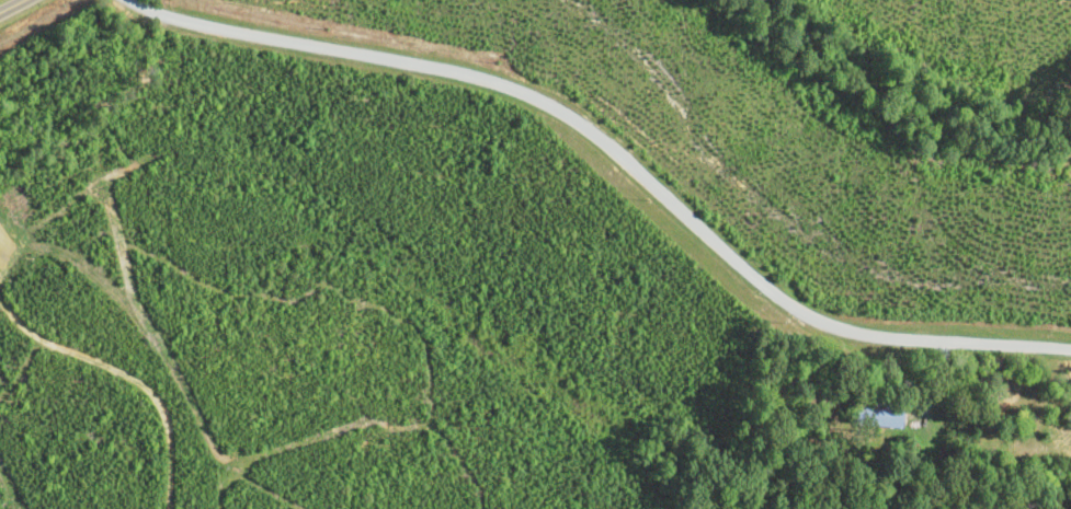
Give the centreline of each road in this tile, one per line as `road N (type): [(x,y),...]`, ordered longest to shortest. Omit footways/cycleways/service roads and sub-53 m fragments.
road 1 (residential): [(1070,351),(886,340),(825,326),(774,297),(614,152),(550,106),(491,81),(217,31),(129,0)]

